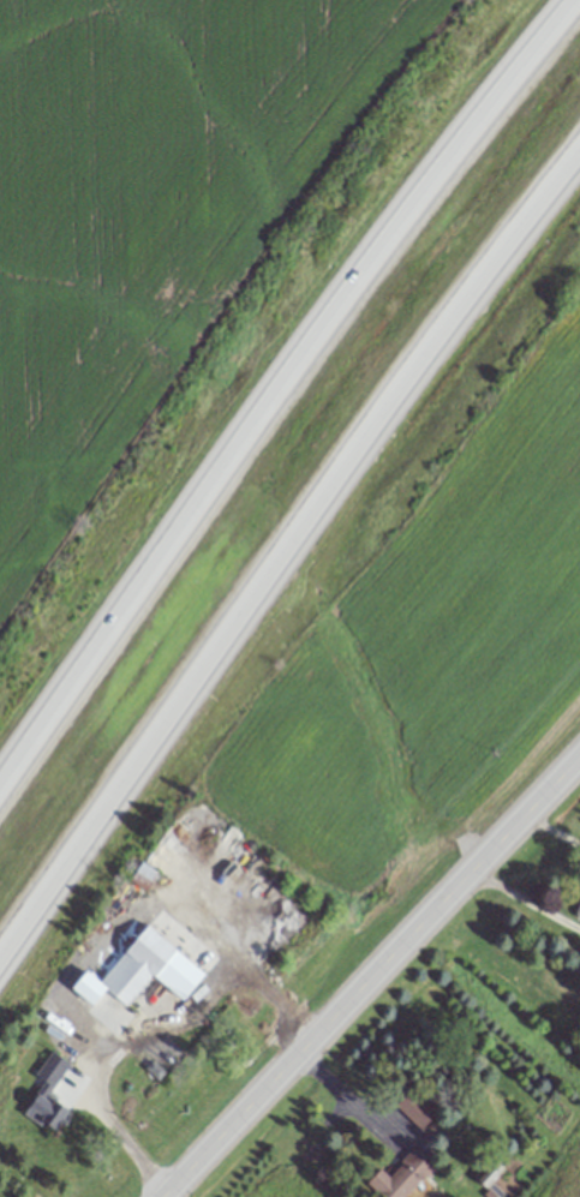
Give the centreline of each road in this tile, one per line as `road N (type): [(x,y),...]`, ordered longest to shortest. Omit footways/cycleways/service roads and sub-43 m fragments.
road 1 (motorway): [(0,1007),(579,190)]
road 2 (motorway): [(551,0),(313,305),(0,755)]
road 3 (secondary): [(160,1196),(579,774)]

